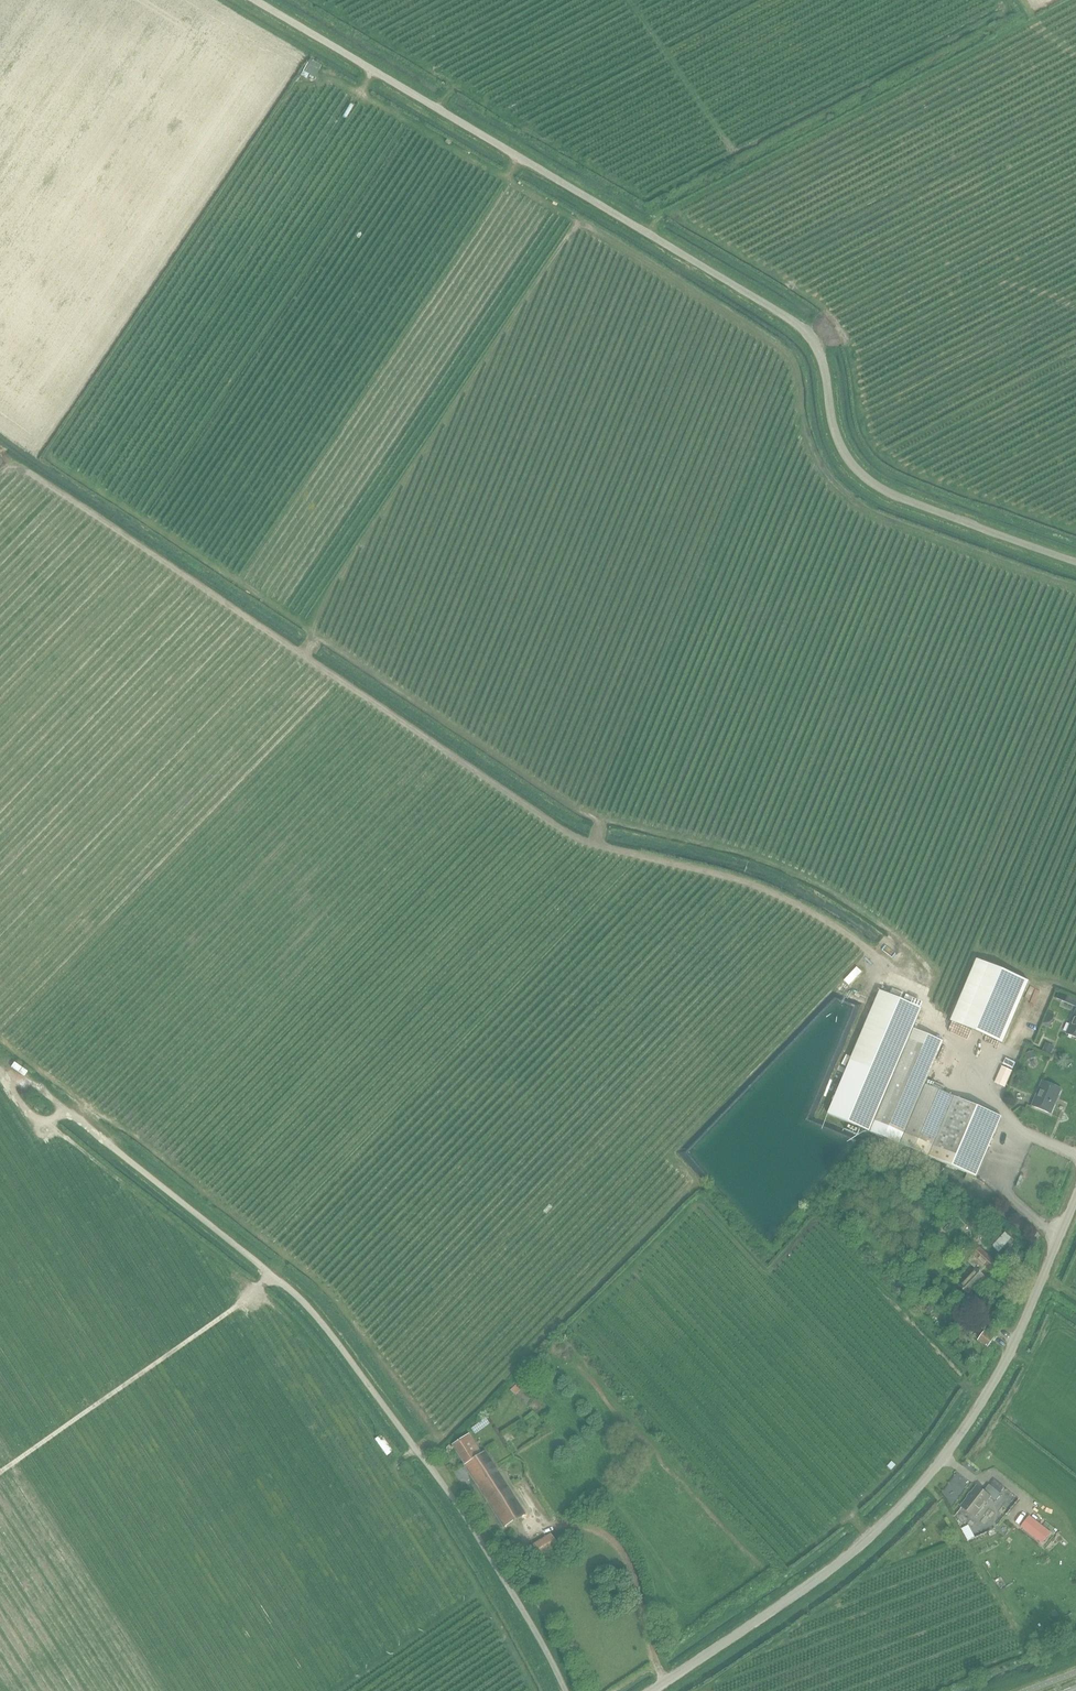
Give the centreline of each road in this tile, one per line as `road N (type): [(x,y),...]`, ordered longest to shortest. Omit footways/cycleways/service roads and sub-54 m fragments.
road 1 (unclassified): [(1075,561),(876,487),(849,457),(829,371),(809,331),(257,0)]
road 2 (unclassified): [(561,1690),(483,1546),(314,1315),(108,1146)]
road 3 (unclassified): [(655,1690),(814,1581),(883,1525),(943,1456),(1024,1324),(1075,1201)]

